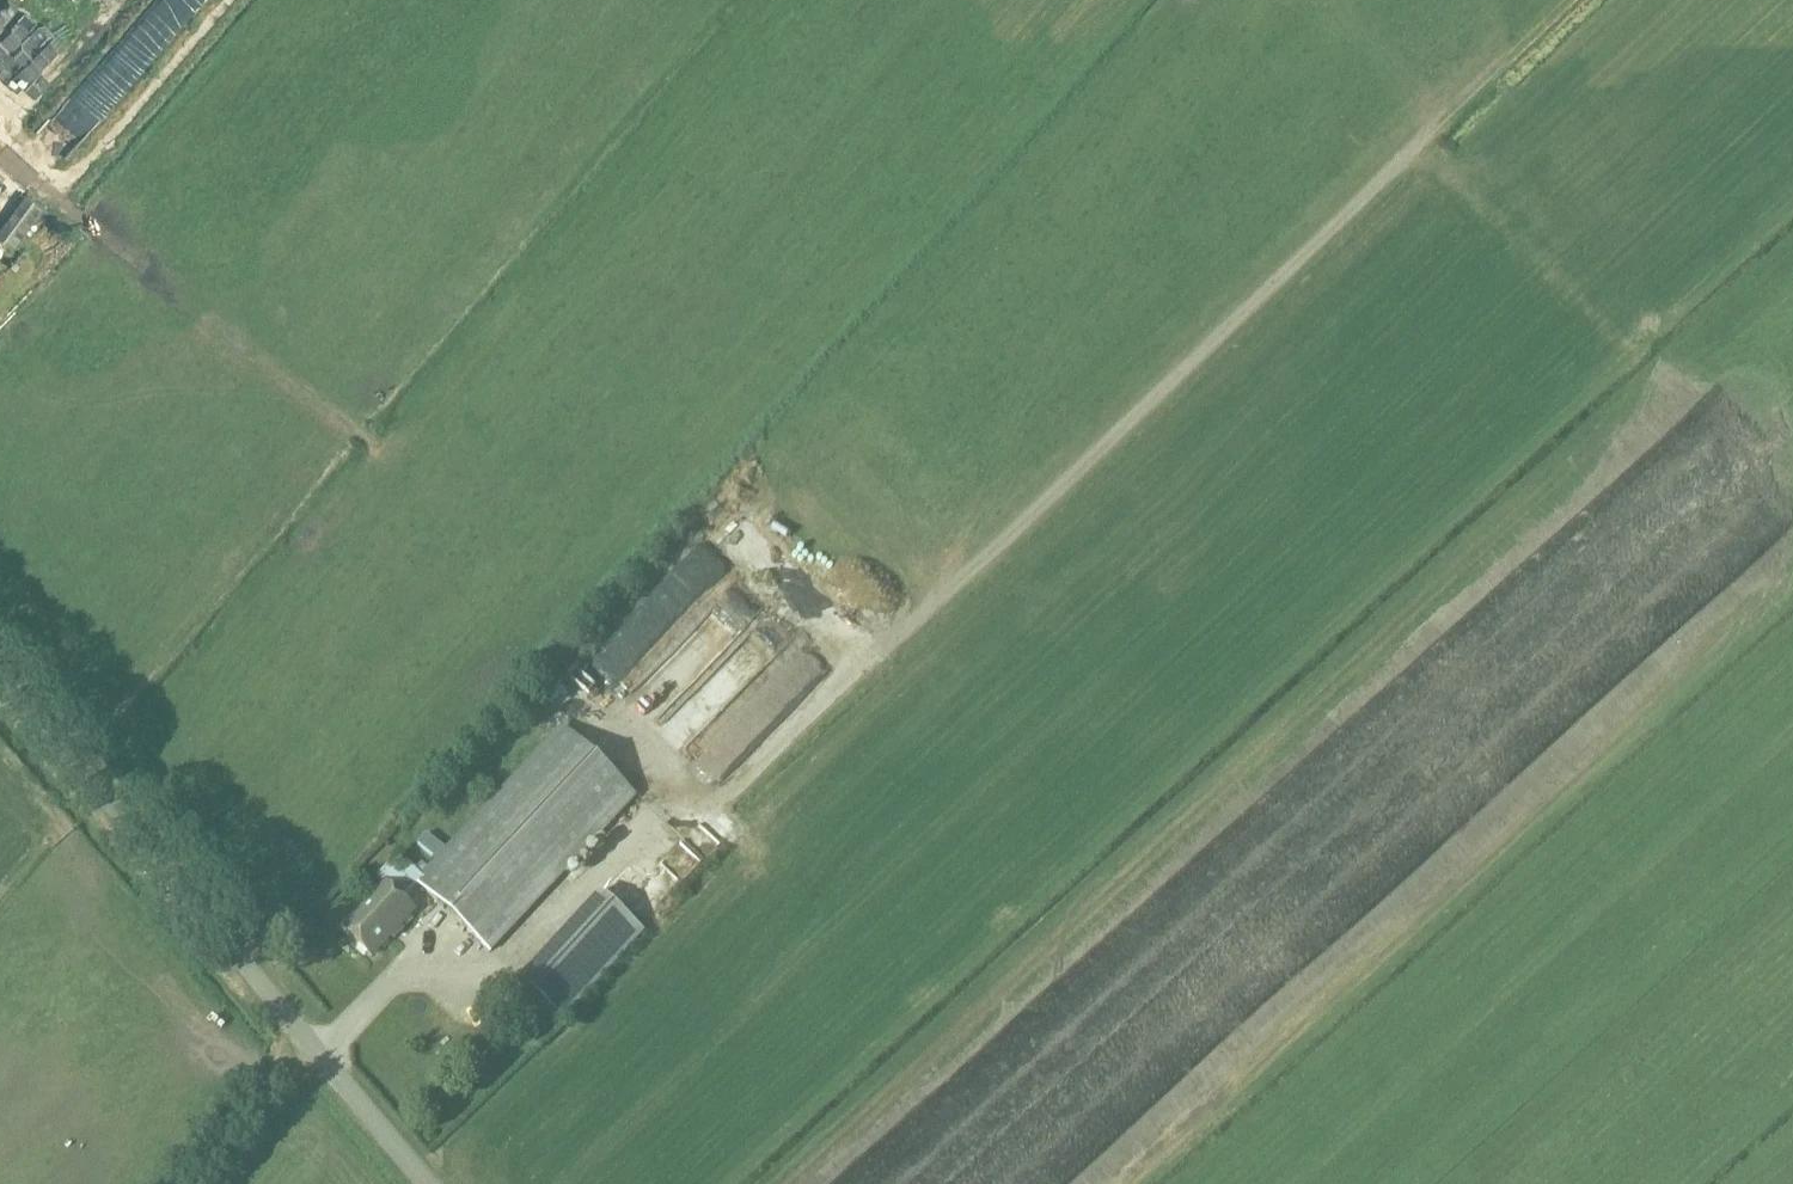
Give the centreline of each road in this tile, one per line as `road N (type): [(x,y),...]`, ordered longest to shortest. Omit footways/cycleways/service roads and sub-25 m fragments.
road 1 (unclassified): [(428,1183),(0,685)]

